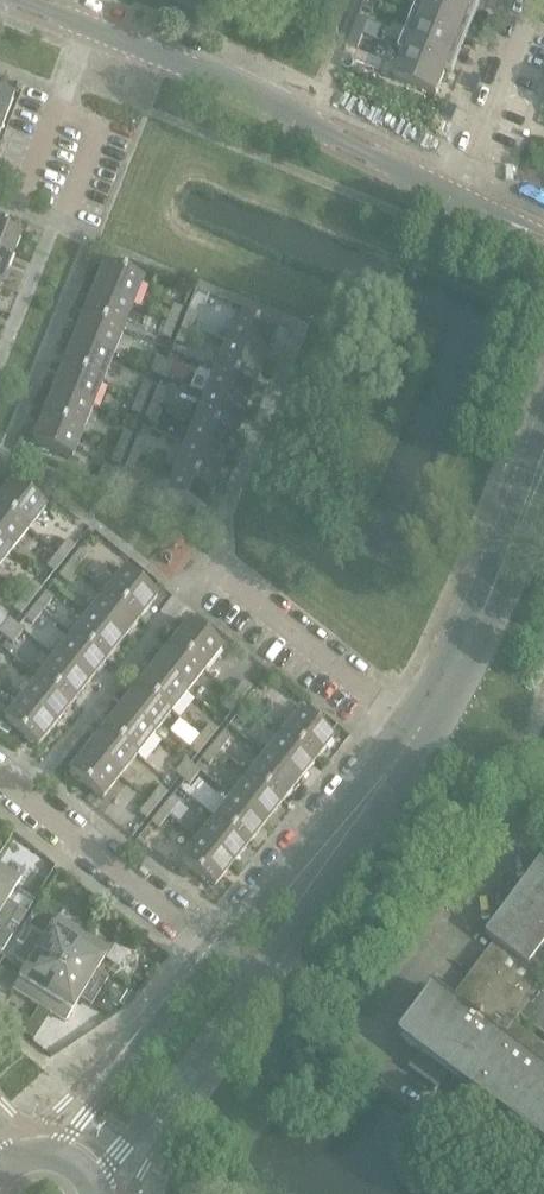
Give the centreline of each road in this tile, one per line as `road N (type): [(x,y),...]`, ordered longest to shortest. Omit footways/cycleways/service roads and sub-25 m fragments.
road 1 (unclassified): [(308,872),(420,729),(474,638),(543,468)]
road 2 (unclassified): [(456,195),(91,26)]
road 3 (residential): [(217,953),(0,782)]
road 4 (unclassified): [(91,1176),(256,982)]
road 5 (unclassified): [(217,953),(62,1153)]
road 6 (residential): [(456,195),(531,0)]
road 7 (unclassified): [(308,872),(258,902),(217,953)]
road 8 (unclassified): [(256,982),(279,954),(308,872)]

